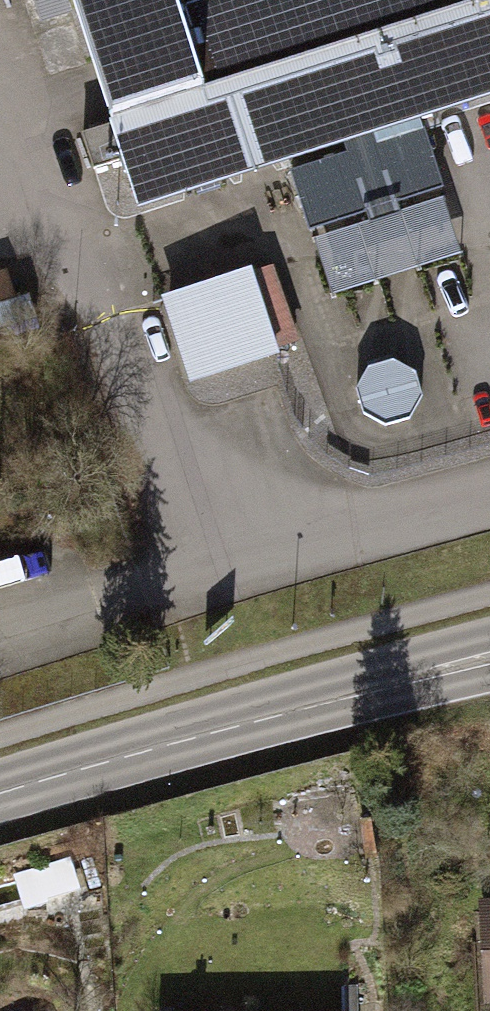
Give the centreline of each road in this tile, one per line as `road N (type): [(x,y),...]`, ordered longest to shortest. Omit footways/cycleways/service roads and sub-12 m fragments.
road 1 (residential): [(489,493),(258,558),(203,499),(113,315)]
road 2 (secondary): [(489,660),(319,702),(0,800)]

